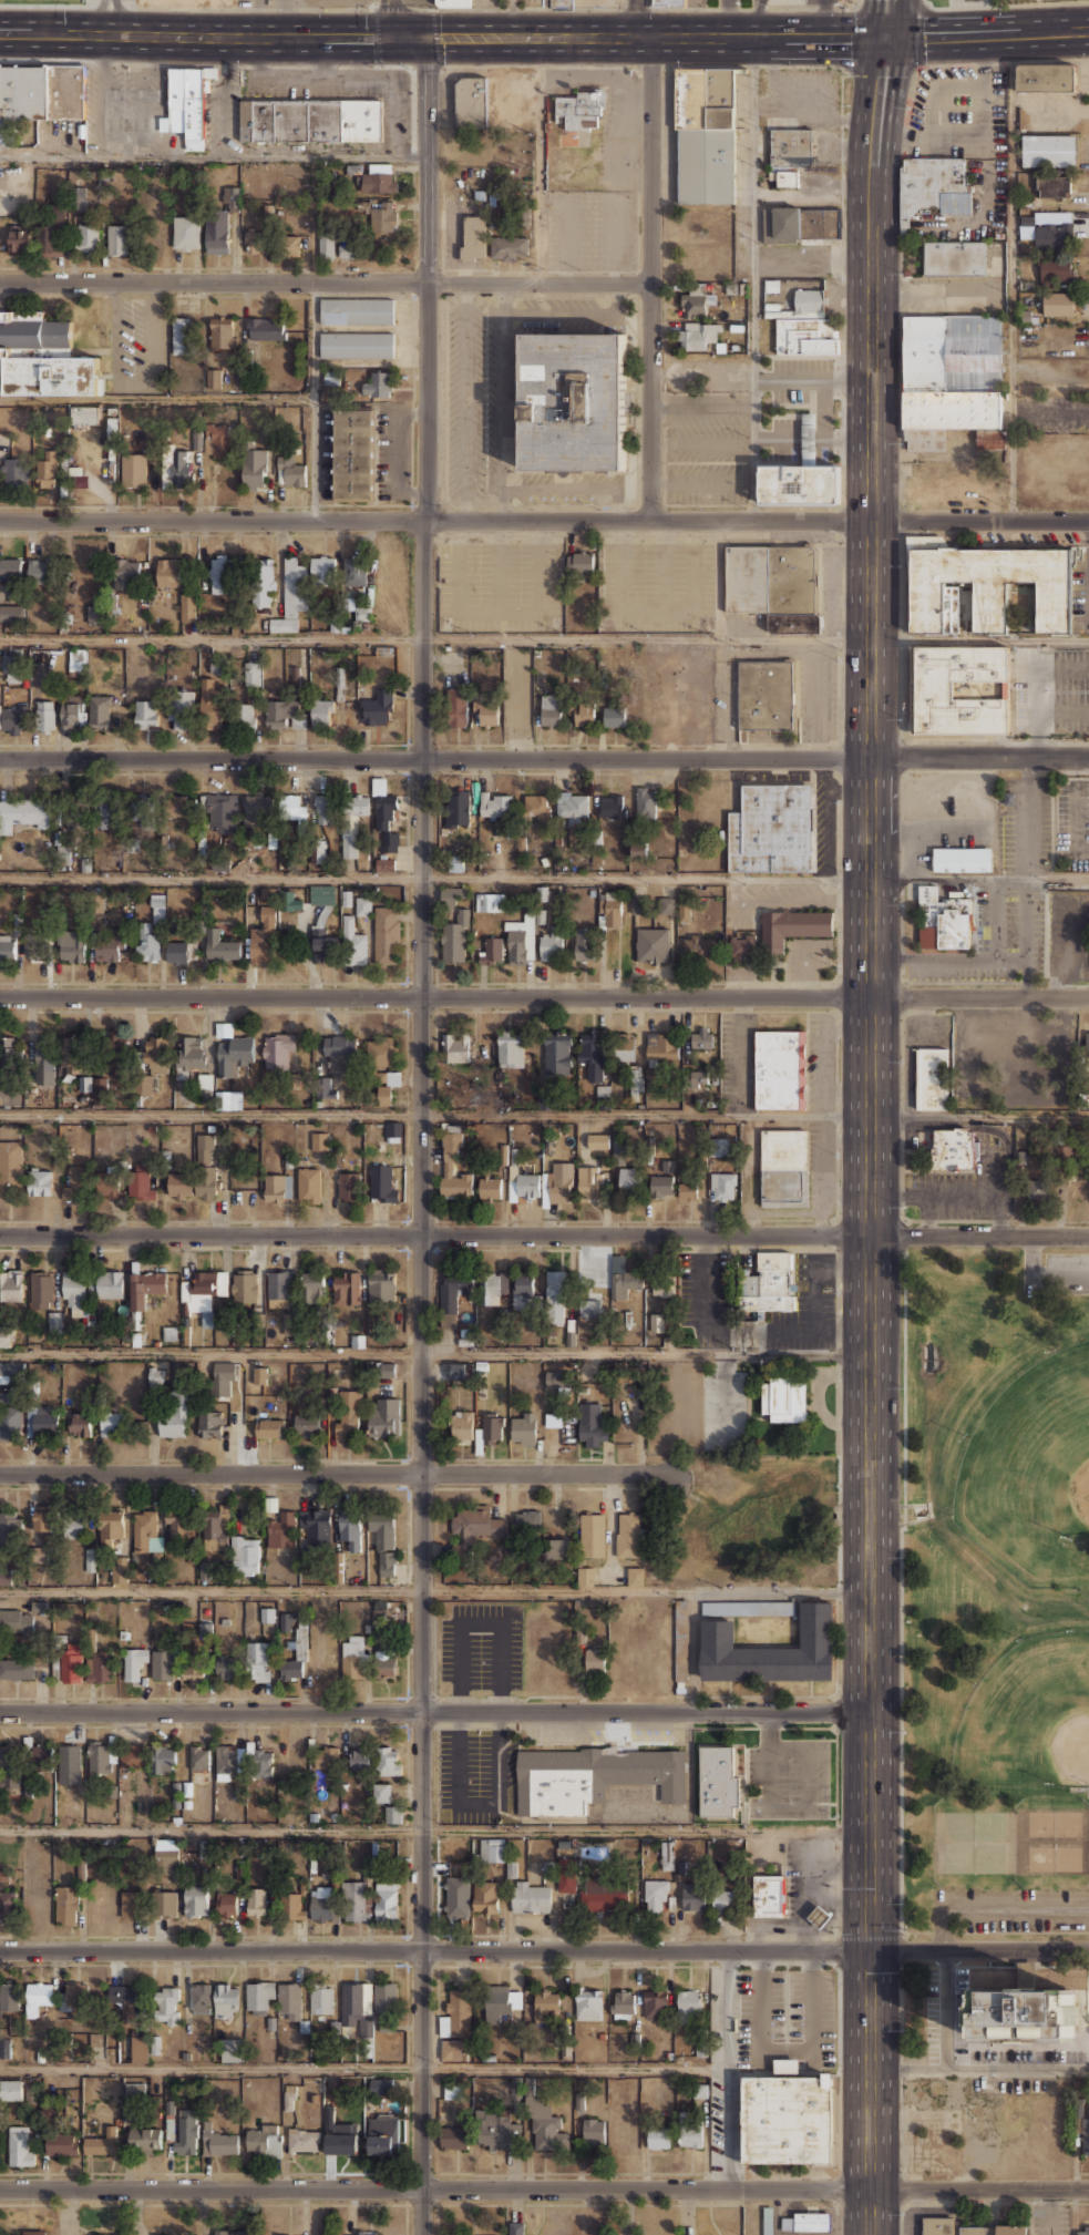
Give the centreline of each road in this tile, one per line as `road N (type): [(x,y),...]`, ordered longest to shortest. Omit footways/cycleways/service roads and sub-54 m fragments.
road 1 (trunk): [(886,38),(872,191),(871,2234)]
road 2 (tertiary): [(421,2234),(430,38)]
road 3 (residential): [(1088,999),(0,997)]
road 4 (residential): [(1088,522),(0,520)]
road 5 (residential): [(1088,1238),(0,1237)]
road 6 (residential): [(1088,2187),(0,2188)]
road 7 (residential): [(1088,1951),(0,1951)]
road 8 (primary): [(0,34),(886,38)]
road 9 (residential): [(871,1714),(0,1714)]
road 10 (tertiary): [(871,760),(0,760)]
road 11 (residential): [(669,1473),(0,1475)]
road 12 (residential): [(650,281),(0,281)]
road 13 (residential): [(654,38),(649,520)]
road 14 (residential): [(1088,760),(871,760)]
road 15 (primary): [(886,38),(1088,29)]

